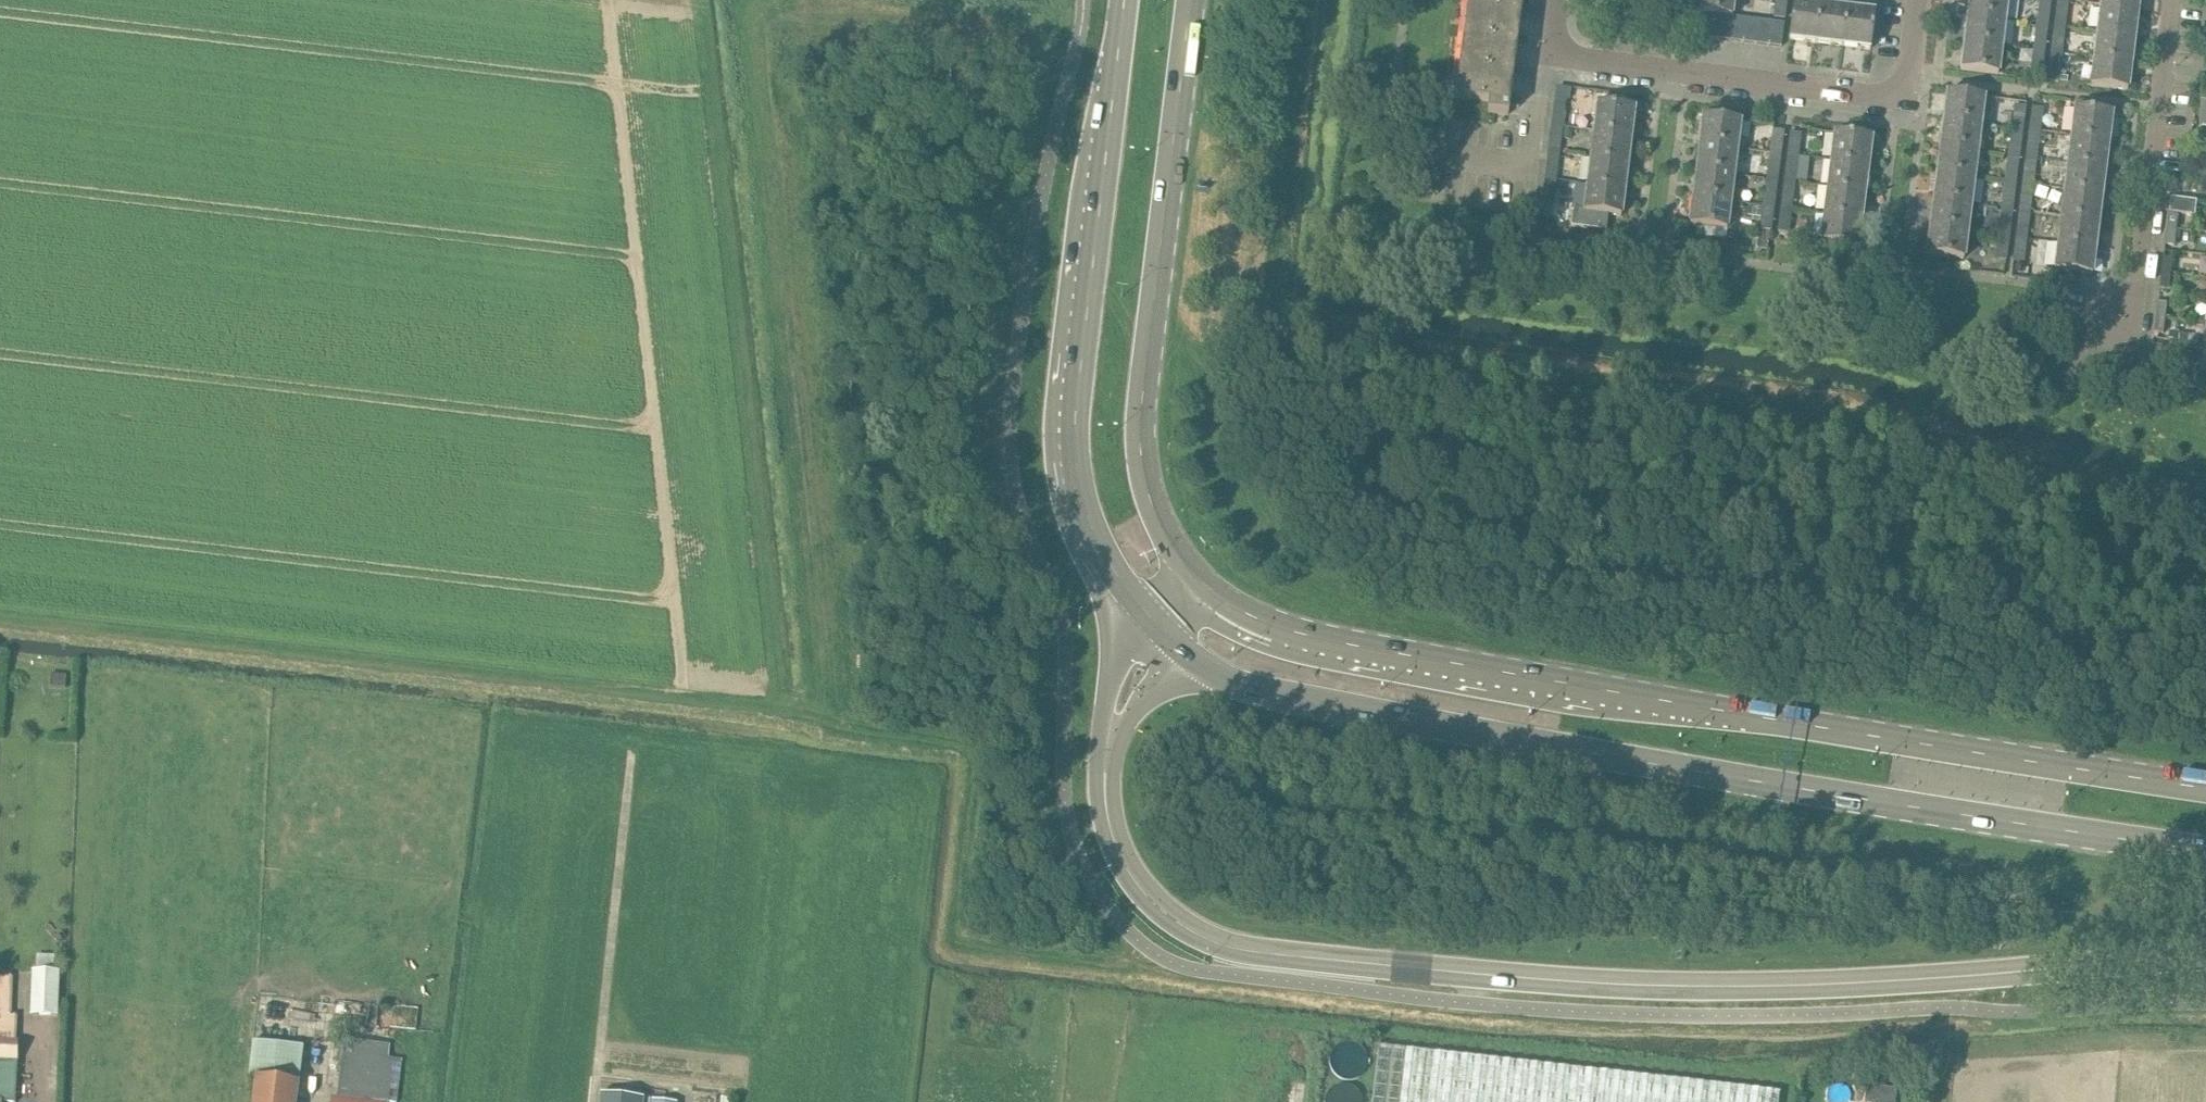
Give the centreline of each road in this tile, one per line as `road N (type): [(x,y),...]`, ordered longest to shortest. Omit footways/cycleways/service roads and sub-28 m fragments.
road 1 (secondary): [(2205,961),(1873,985),(1677,989),(1244,953),(1171,921),(1131,876),(1109,823),(1107,743)]
road 2 (primary): [(1184,656),(1227,684),(1280,701),(2205,851)]
road 3 (primary): [(2205,787),(1352,643),(1251,615),(1210,587)]
road 4 (primary): [(1122,0),(1074,456),(1097,538),(1146,617)]
road 5 (primary): [(1210,587),(1163,528),(1143,451),(1191,0)]
road 6 (residential): [(1547,53),(1909,93),(1919,0)]
road 7 (residential): [(2127,376),(2173,0)]
road 8 (residential): [(1447,160),(1532,172),(1547,53)]
road 9 (secondary): [(1146,617),(1114,674),(1107,743)]

